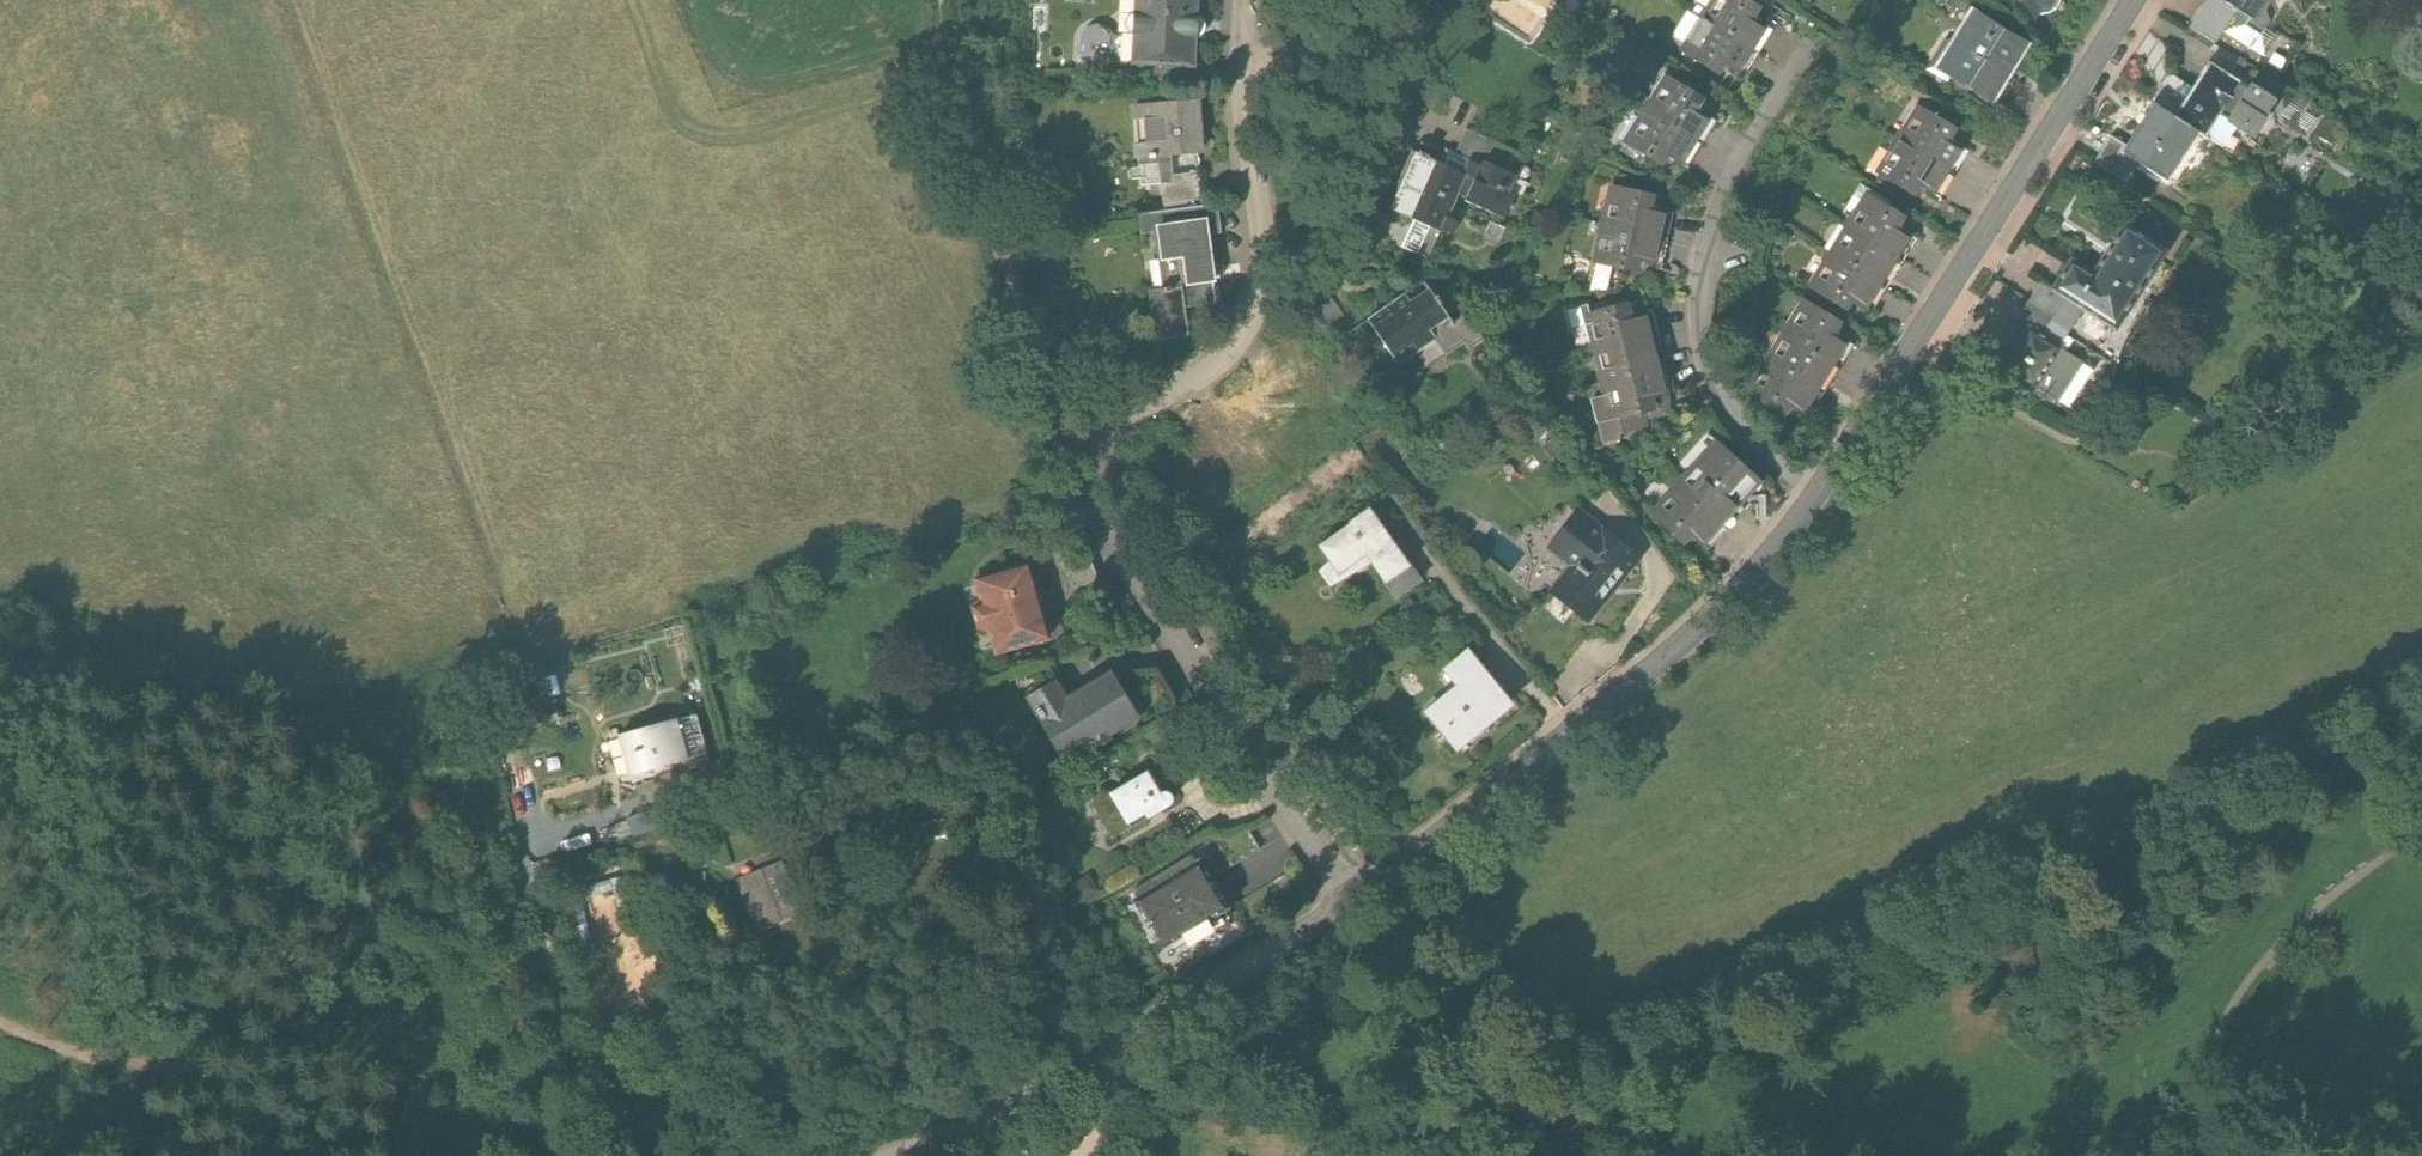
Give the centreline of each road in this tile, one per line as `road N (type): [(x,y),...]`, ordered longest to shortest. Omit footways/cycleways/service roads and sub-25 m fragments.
road 1 (residential): [(2139,0),(1820,496),(1691,636),(1351,904)]
road 2 (residential): [(1255,0),(1251,75),(1270,271),(1260,317),(1240,351),(1078,456)]
road 3 (residential): [(1078,456),(1150,598),(1351,904)]
road 4 (unclassified): [(951,0),(976,139),(1013,273),(1078,456)]
road 5 (track): [(622,1146),(451,1127),(221,1070)]
road 6 (residential): [(1351,904),(1111,1051)]
road 7 (unclassified): [(1111,1051),(895,1155)]
road 8 (track): [(116,1059),(78,1055),(0,1023)]

